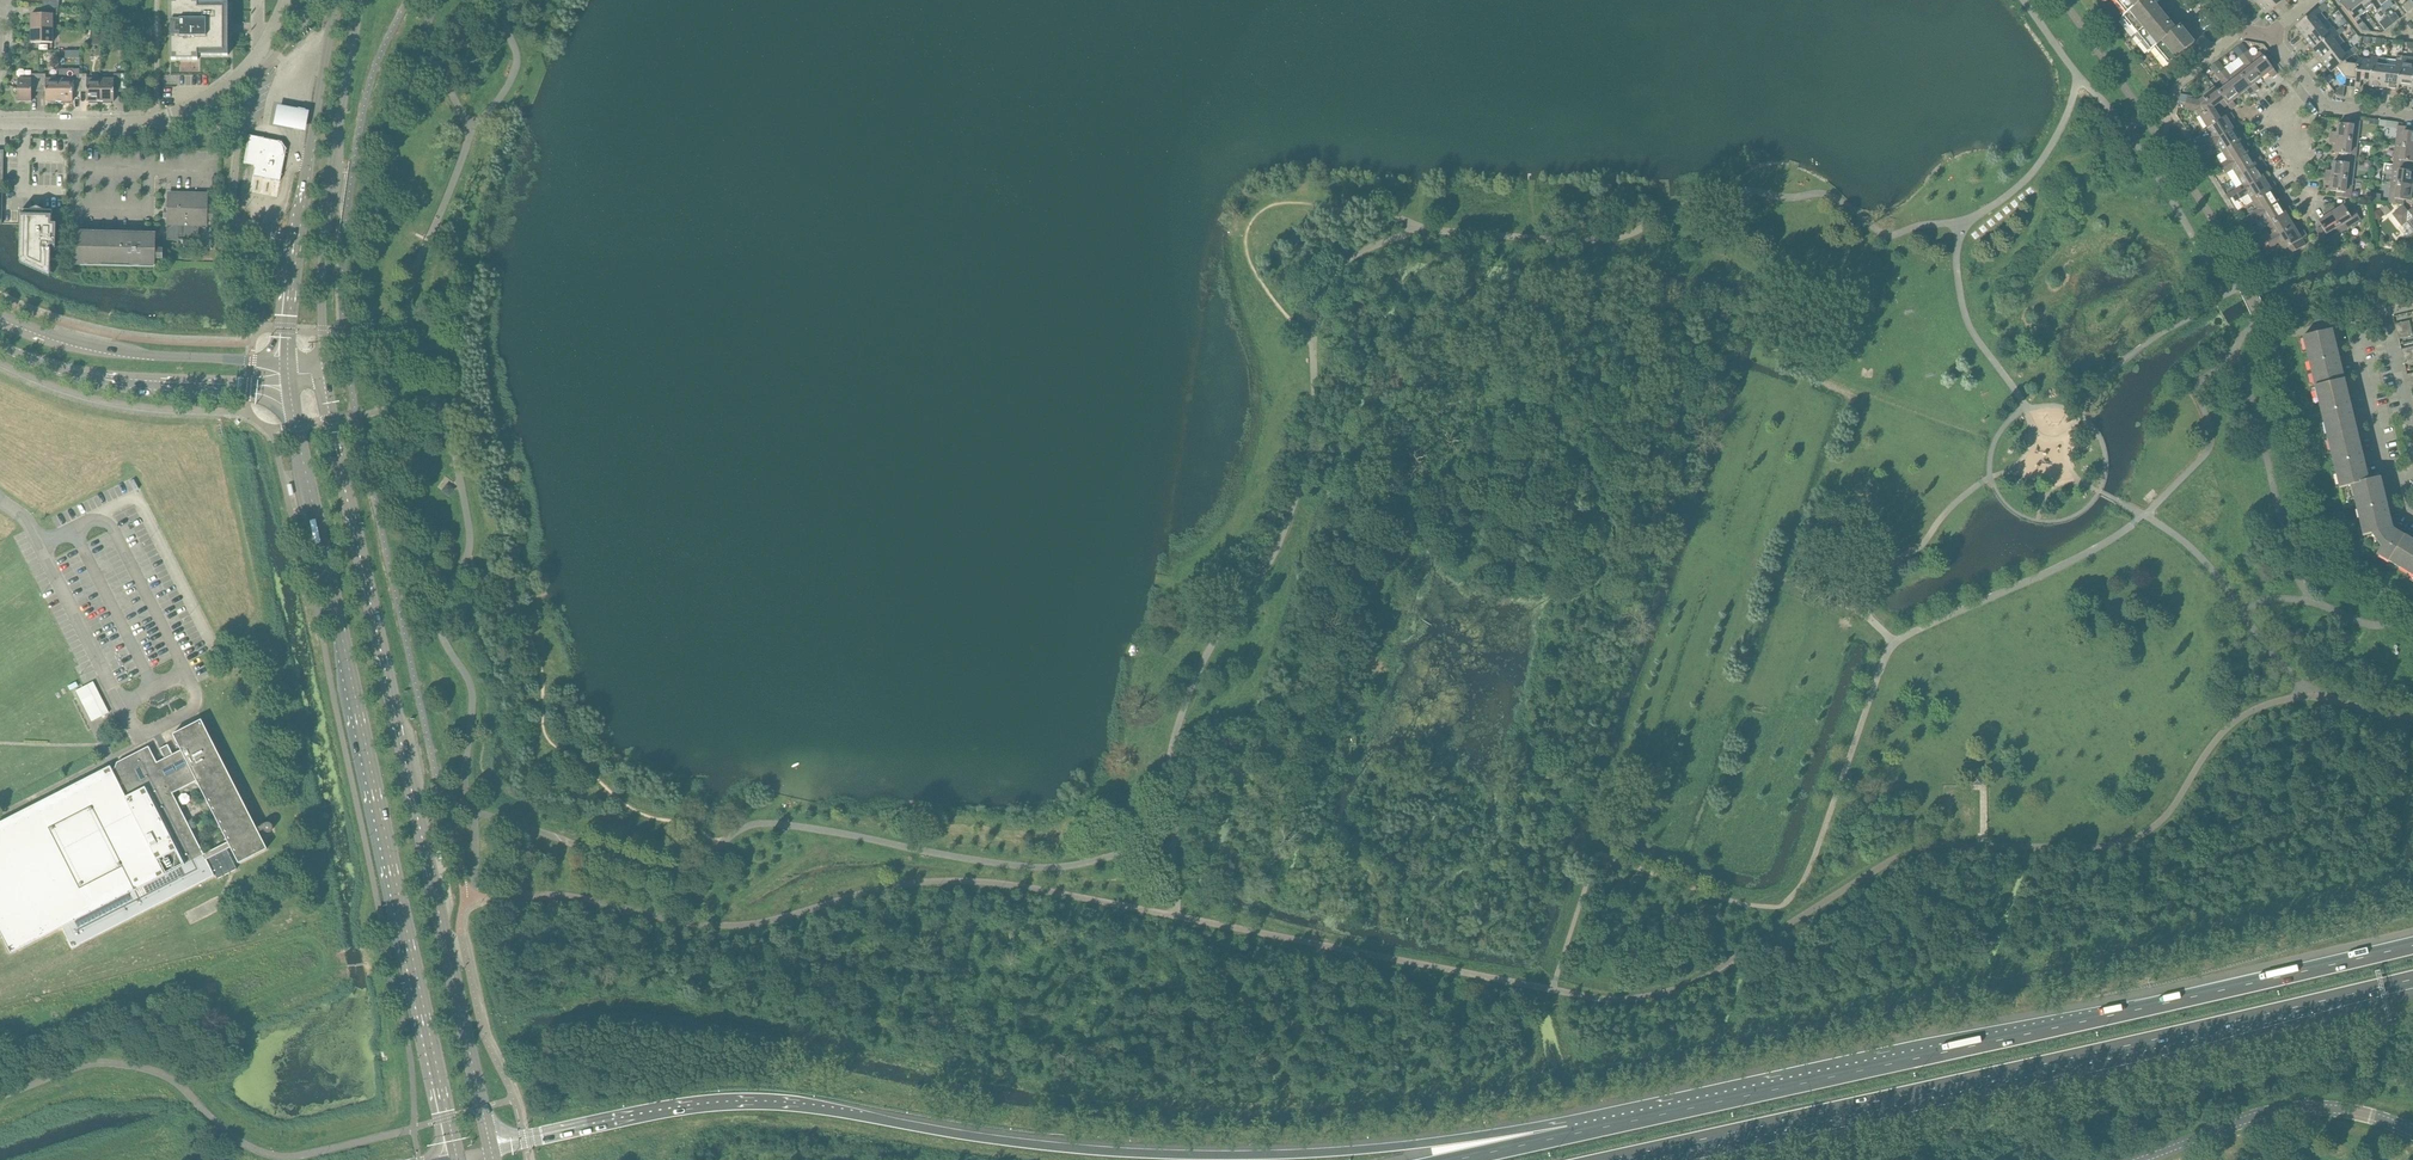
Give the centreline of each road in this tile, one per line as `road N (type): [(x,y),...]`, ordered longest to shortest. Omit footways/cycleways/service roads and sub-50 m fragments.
road 1 (motorway): [(1570,1135),(1534,1127),(1361,1150),(1153,1154),(737,1101),(594,1123),(492,1152)]
road 2 (motorway): [(2412,946),(1570,1135)]
road 3 (motorway): [(1607,1159),(2412,977)]
road 4 (secondary): [(492,1152),(326,371)]
road 5 (secondary): [(290,388),(457,1159)]
road 6 (secondary): [(326,371),(325,222),(360,0)]
road 7 (secondary): [(337,0),(307,168),(287,362)]
road 8 (residential): [(0,120),(149,122),(201,105),(255,54),(283,0)]
road 9 (tertiary): [(0,346),(109,381),(290,388)]
road 10 (tertiary): [(287,362),(98,350),(0,319)]
road 11 (residential): [(2412,512),(2387,466),(2356,341),(2372,337),(2367,317),(2412,306)]
road 12 (unclassified): [(2140,1159),(2277,1112),(2360,1113)]
road 13 (track): [(1208,923),(1292,1096)]
road 14 (residential): [(2310,86),(2282,109),(2279,139),(2305,187)]

